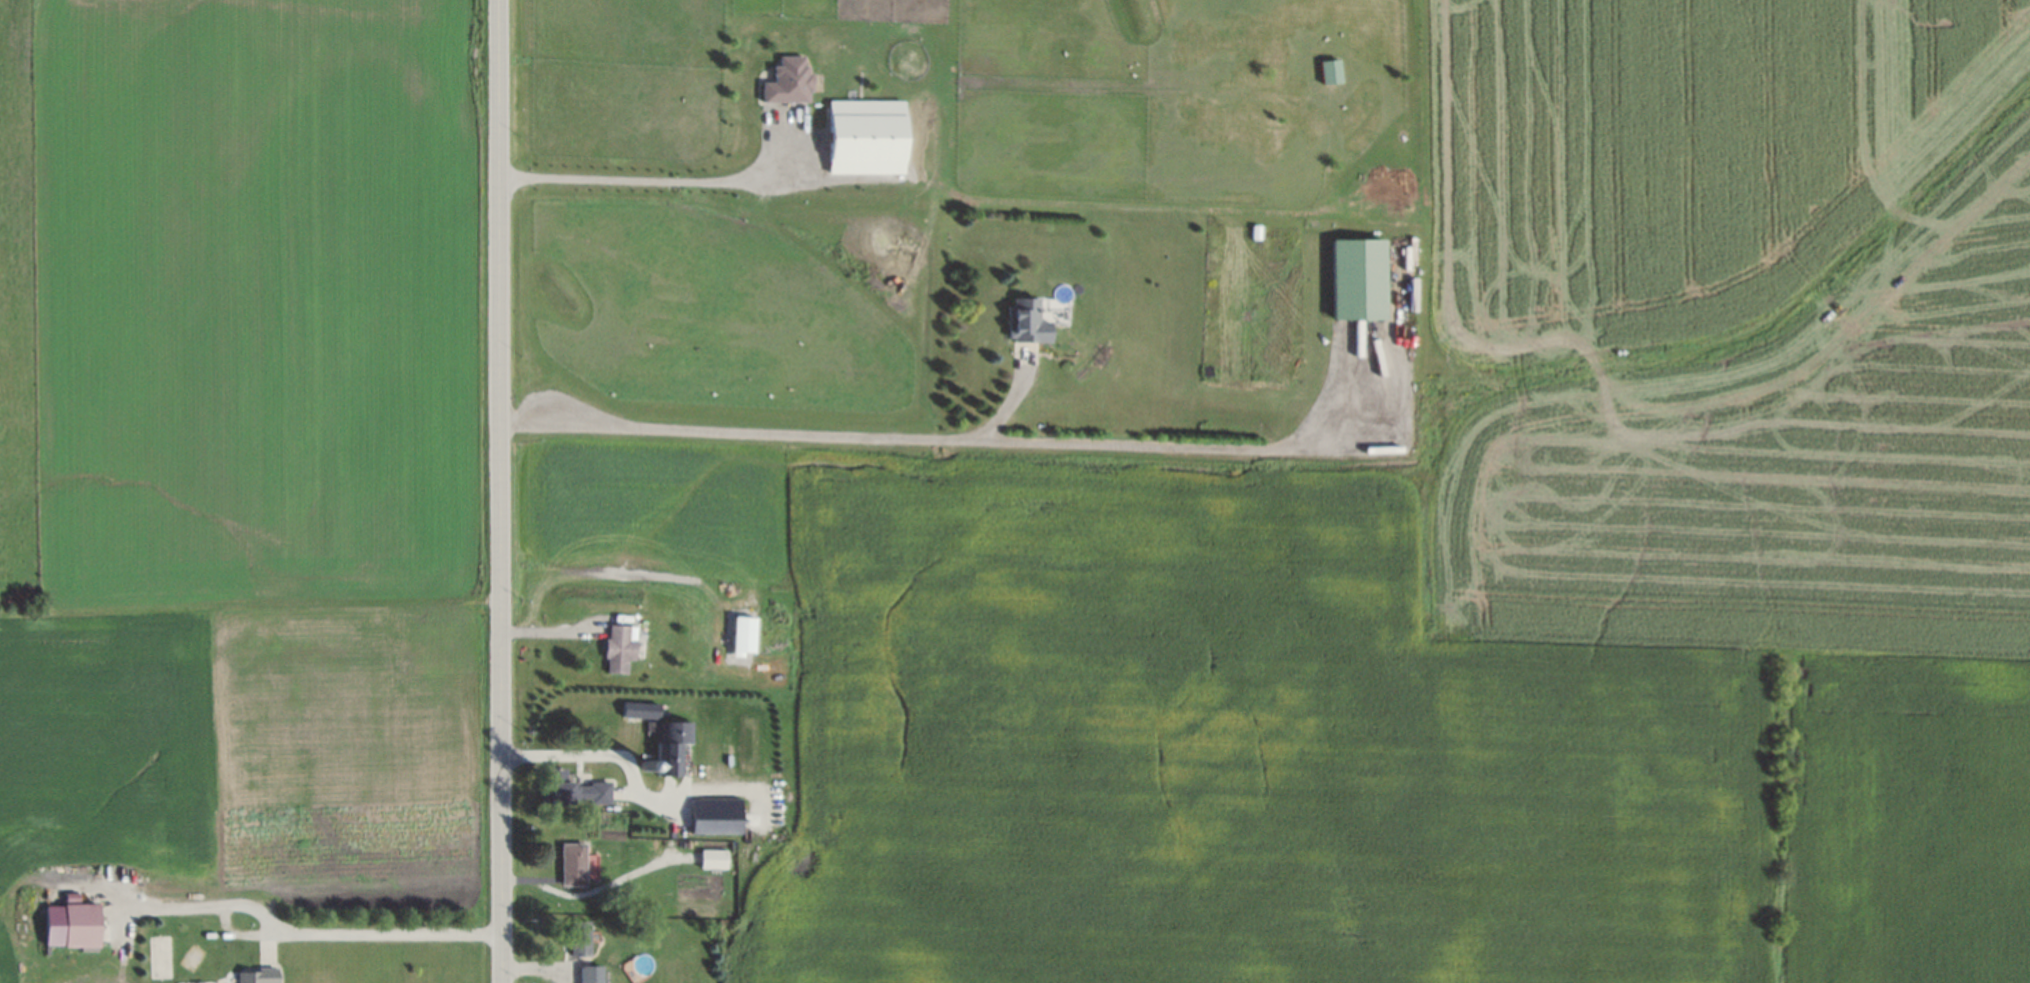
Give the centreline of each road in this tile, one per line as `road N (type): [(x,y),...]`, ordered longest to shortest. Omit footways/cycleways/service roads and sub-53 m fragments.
road 1 (secondary): [(504,982),(499,0)]

